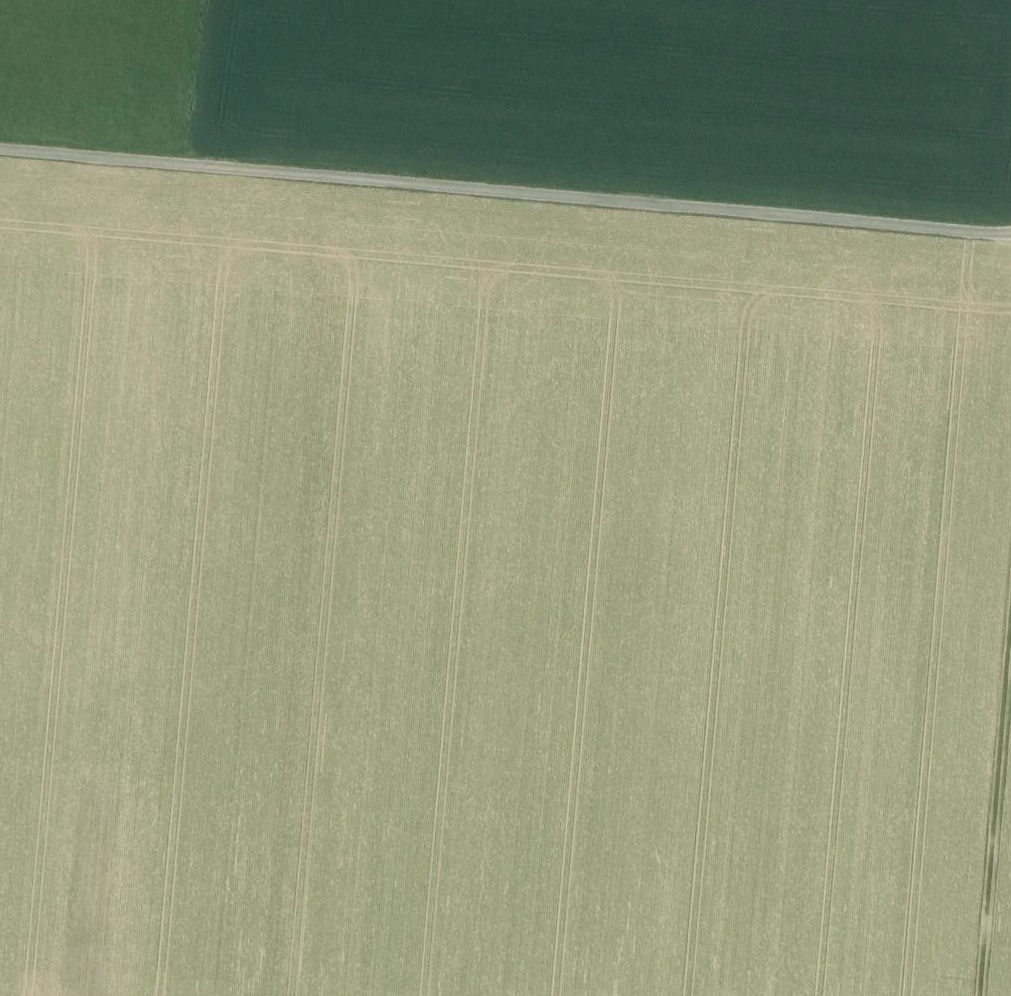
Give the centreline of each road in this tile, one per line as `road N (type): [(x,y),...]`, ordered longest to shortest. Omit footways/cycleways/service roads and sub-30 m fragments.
road 1 (unclassified): [(1010,235),(0,150)]
road 2 (track): [(1010,585),(978,995)]

